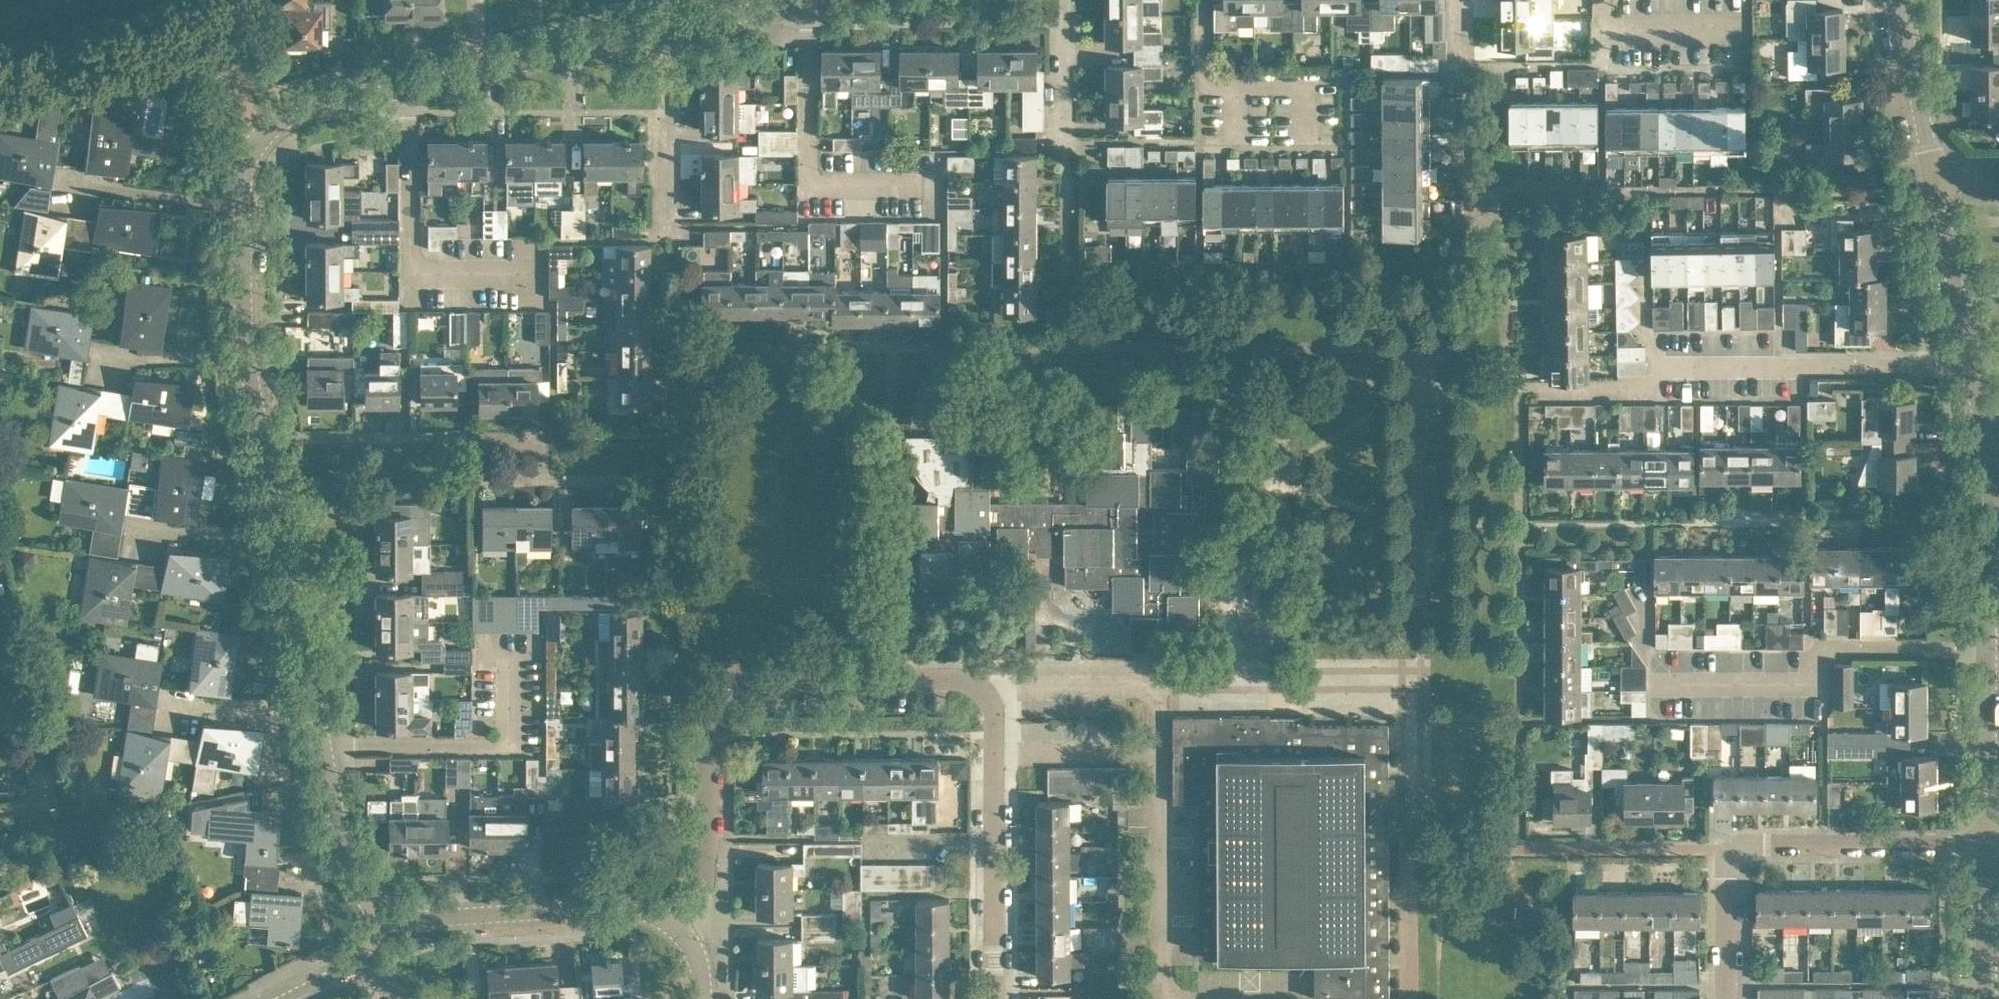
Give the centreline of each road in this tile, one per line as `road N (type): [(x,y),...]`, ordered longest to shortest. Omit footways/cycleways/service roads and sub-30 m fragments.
road 1 (unclassified): [(982,692),(948,678),(754,679),(727,687),(707,720),(703,888),(683,934)]
road 2 (unclassified): [(1547,393),(1641,392),(1664,366),(1972,367)]
road 3 (unclassified): [(683,934),(632,906),(428,917),(385,912)]
road 4 (residential): [(1737,849),(1990,837)]
road 5 (unclassified): [(1159,754),(1164,998)]
road 6 (residential): [(994,998),(994,754)]
road 7 (unclassified): [(982,692),(1144,686),(1158,696),(1159,754)]
road 8 (unclassified): [(385,912),(359,889),(347,857),(314,702)]
road 9 (unclassified): [(263,135),(295,112),(477,72)]
road 10 (unclassified): [(1800,684),(1816,654),(1830,648),(1990,650)]
road 11 (residential): [(660,31),(672,112),(665,124),(664,236)]
road 12 (unclassified): [(1972,367),(1933,173)]
road 13 (unclassified): [(477,72),(660,31)]
road 14 (unclassified): [(1990,837),(1990,650)]
road 15 (residential): [(59,180),(242,206)]
road 16 (unclassified): [(1933,173),(1899,0)]
road 17 (unclassified): [(314,702),(280,530)]
road 18 (unclassified): [(280,530),(247,358)]
road 19 (unclassified): [(994,754),(1159,754)]
road 20 (residential): [(1602,0),(1605,19),(1622,29),(1747,27)]
road 21 (unclassified): [(1990,998),(1990,837)]
road 22 (unclassified): [(1991,522),(1972,367)]
road 23 (residential): [(93,360),(247,358)]
road 24 (unclassified): [(247,358),(242,206)]
road 25 (unclassified): [(1726,998),(1727,864),(1737,849)]
road 26 (residential): [(129,532),(280,530)]
road 27 (residential): [(1062,150),(1067,0)]
road 28 (residential): [(314,702),(165,706)]
road 29 (residential): [(237,0),(245,104),(263,135)]
road 30 (unclassified): [(1990,650),(1991,522)]

